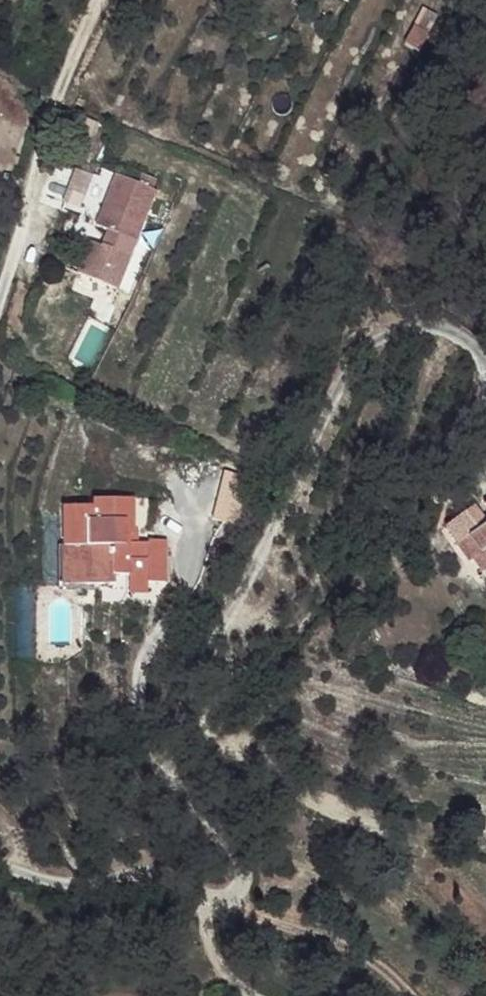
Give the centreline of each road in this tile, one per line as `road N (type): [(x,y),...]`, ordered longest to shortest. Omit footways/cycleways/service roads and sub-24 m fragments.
road 1 (track): [(196,894),(239,887),(243,864),(194,784),(181,737),(197,679),(358,342),(381,316),(409,311),(485,356)]
road 2 (track): [(0,858),(59,881),(128,866),(159,868),(207,905),(233,976),(261,995)]
road 3 (track): [(0,312),(63,90),(102,0)]

